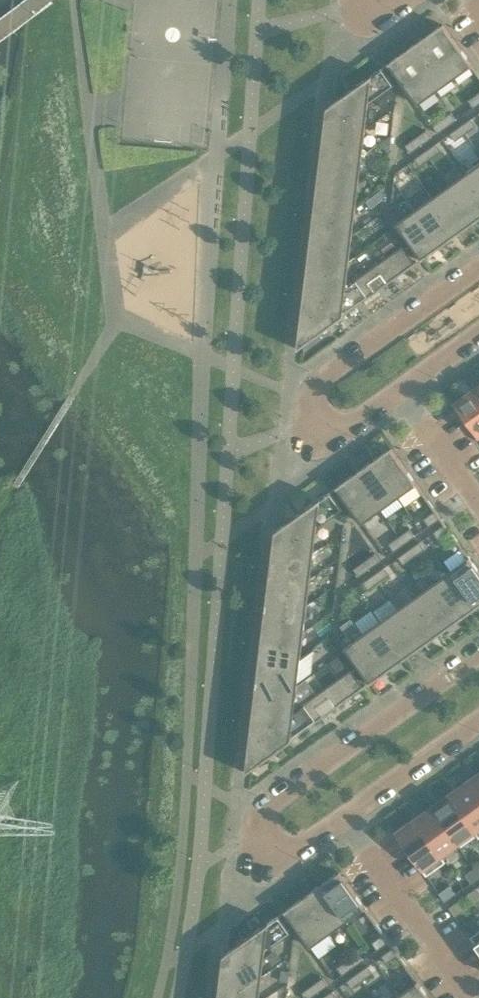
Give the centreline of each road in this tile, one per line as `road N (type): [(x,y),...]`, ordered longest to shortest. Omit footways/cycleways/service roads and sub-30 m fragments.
road 1 (residential): [(478,658),(271,804),(263,839),(271,855),(289,856),(344,818)]
road 2 (residential): [(478,271),(327,382),(318,396),(319,438),(347,432),(402,391)]
road 3 (residential): [(344,818),(474,997)]
road 4 (residential): [(344,818),(478,721)]
road 5 (residential): [(478,500),(402,391)]

